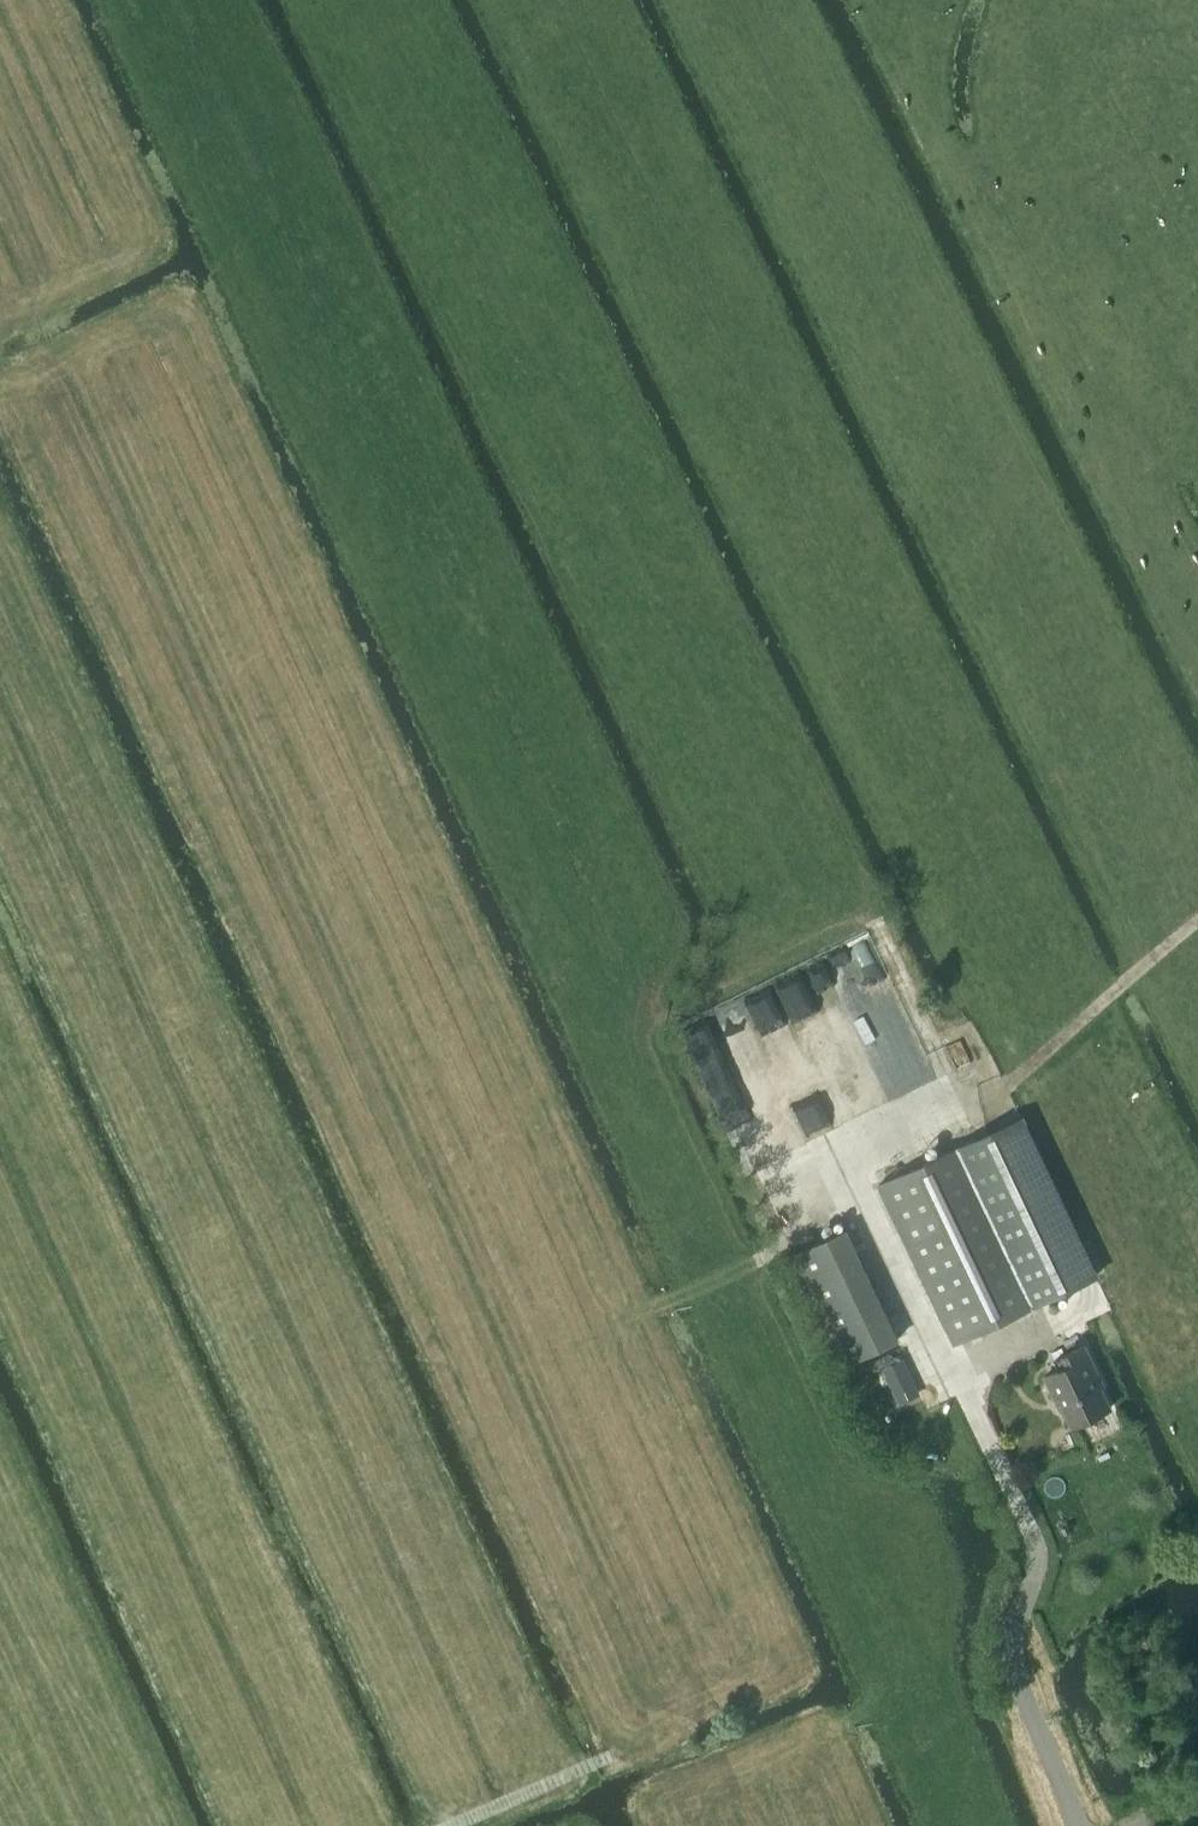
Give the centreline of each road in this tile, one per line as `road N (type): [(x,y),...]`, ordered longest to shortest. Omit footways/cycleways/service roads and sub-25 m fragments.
road 1 (track): [(851,1171),(1009,1089),(1197,923)]
road 2 (unclassified): [(1080,1825),(1016,1664),(1019,1609)]
road 3 (track): [(445,1825),(615,1751)]

